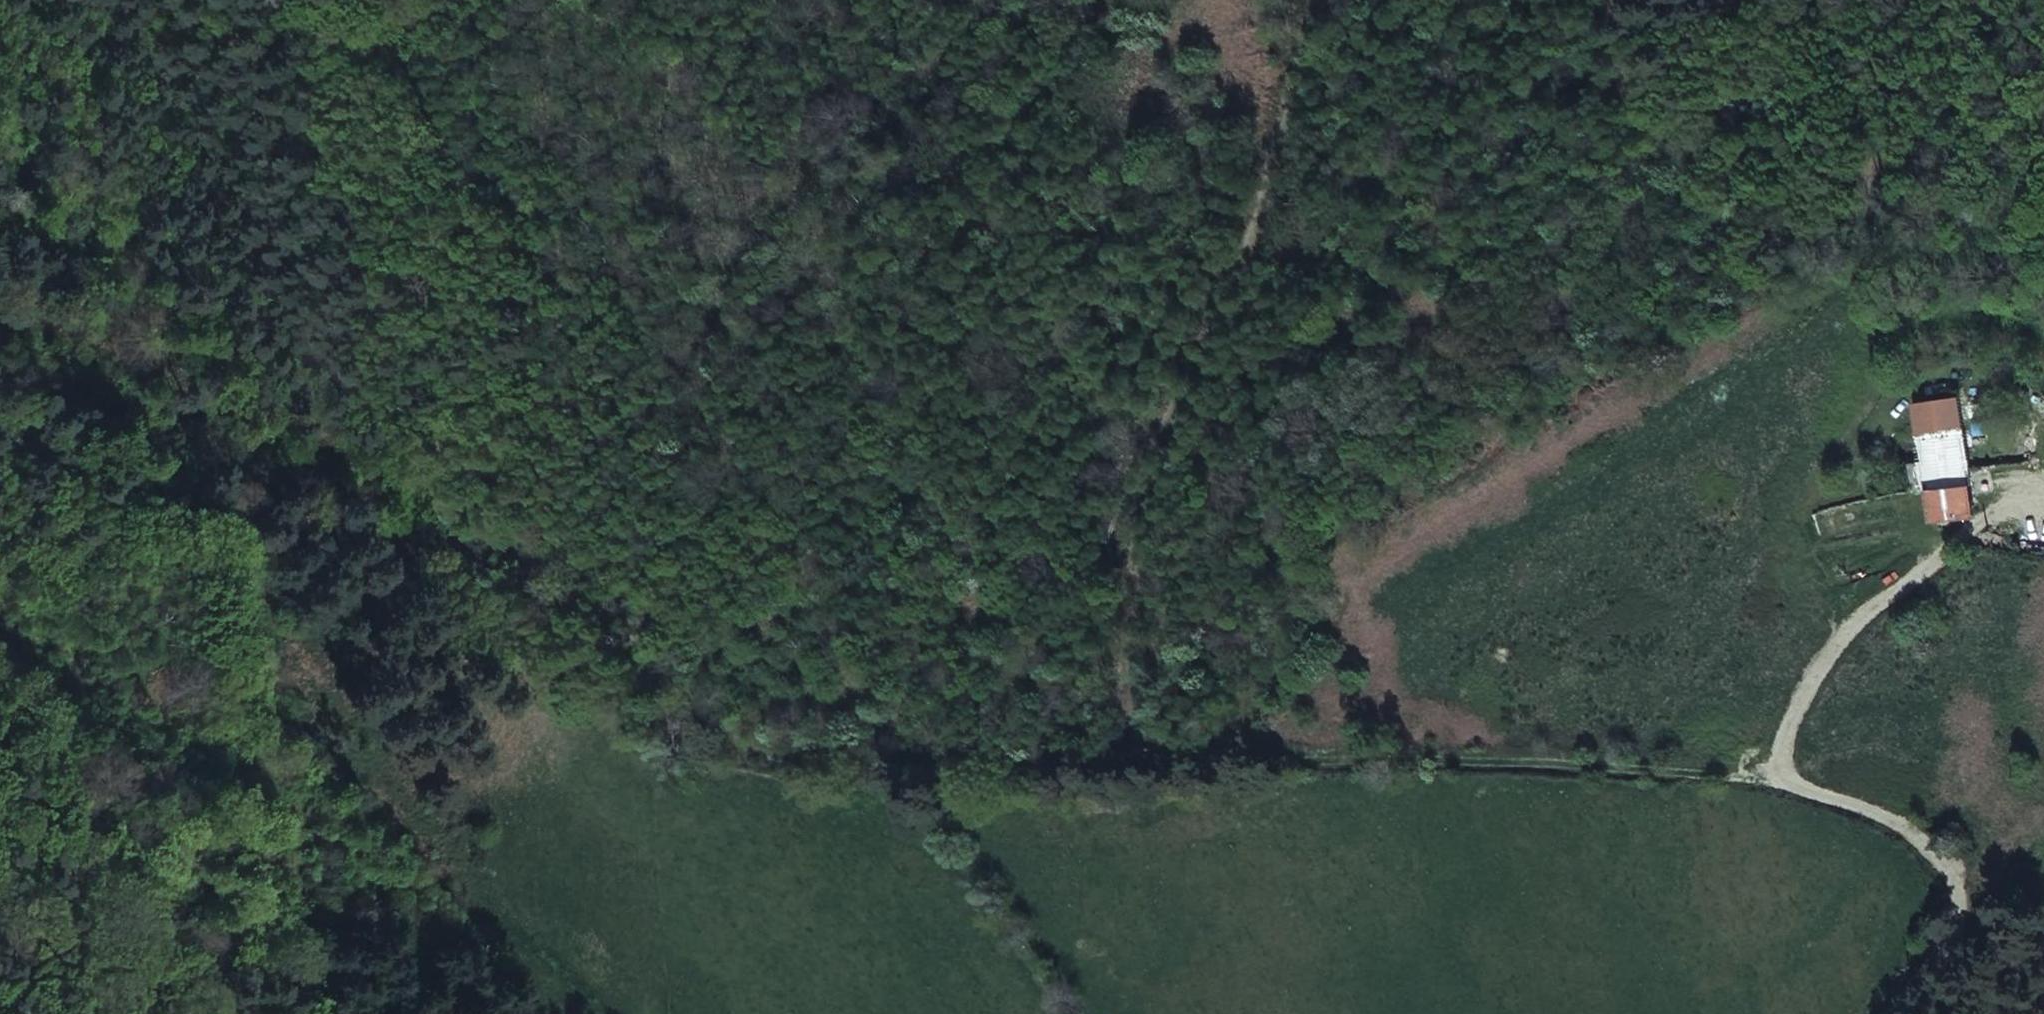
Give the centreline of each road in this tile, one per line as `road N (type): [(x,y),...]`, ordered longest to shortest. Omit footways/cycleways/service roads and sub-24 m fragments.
road 1 (track): [(1791,787),(1187,760),(1113,622),(1121,497),(1284,226),(1328,0)]
road 2 (unclassified): [(1920,1013),(1964,953),(1971,912),(1956,877),(1910,835),(1791,787),(1803,730),(1863,637),(1942,571)]

